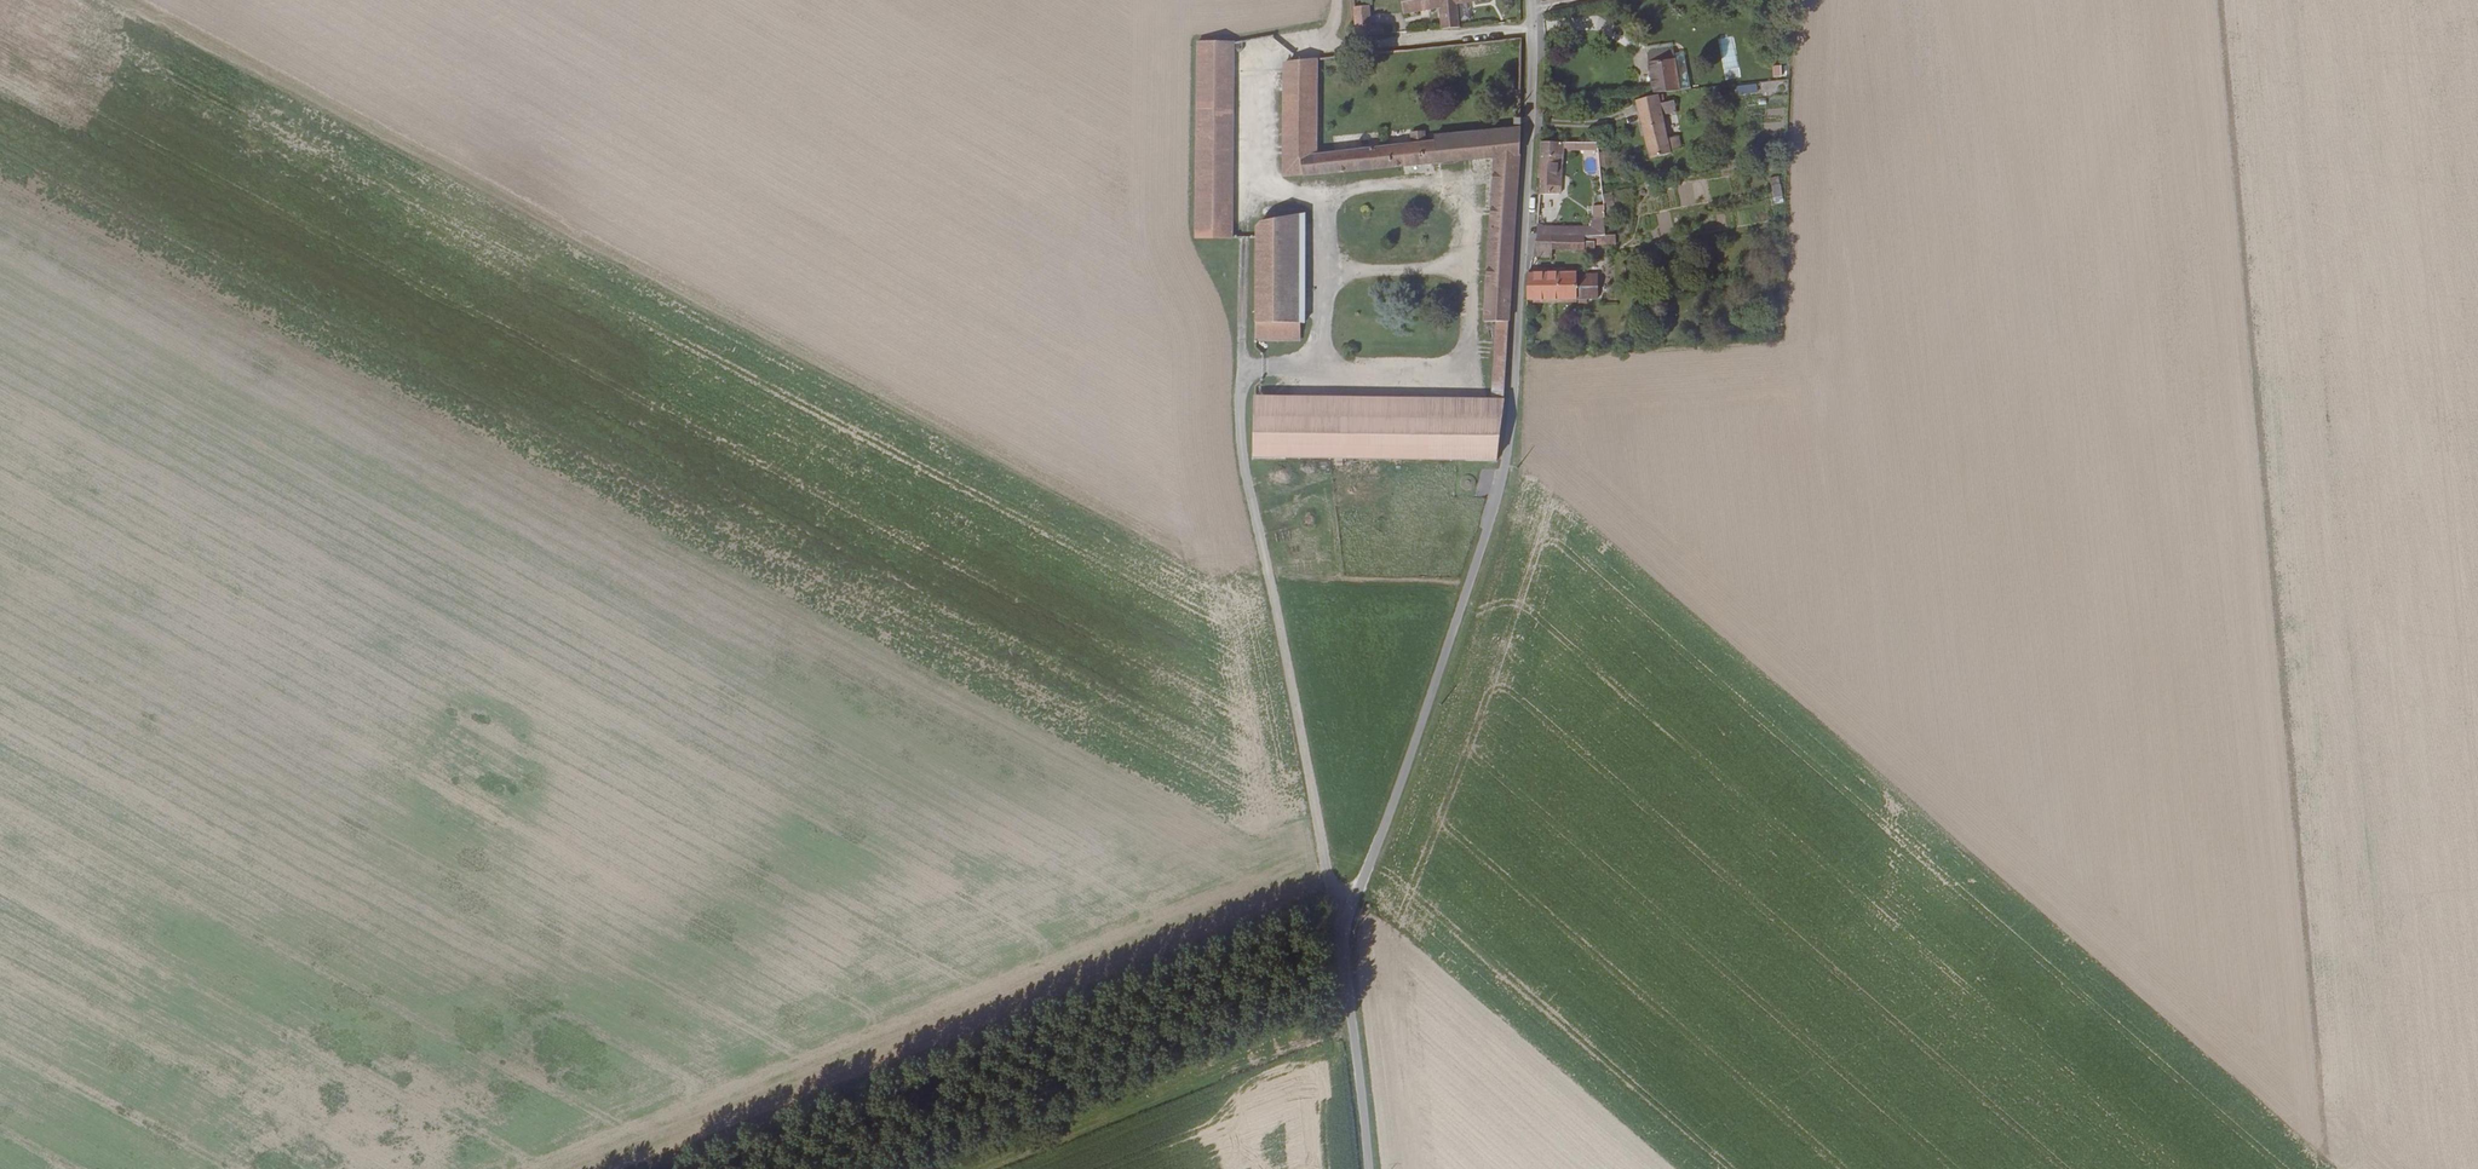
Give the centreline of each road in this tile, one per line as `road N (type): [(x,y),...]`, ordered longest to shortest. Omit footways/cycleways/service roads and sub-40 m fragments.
road 1 (unclassified): [(1527,0),(1530,76),(1506,447),(1486,534),(1349,907),(1340,959),(1365,1168)]

